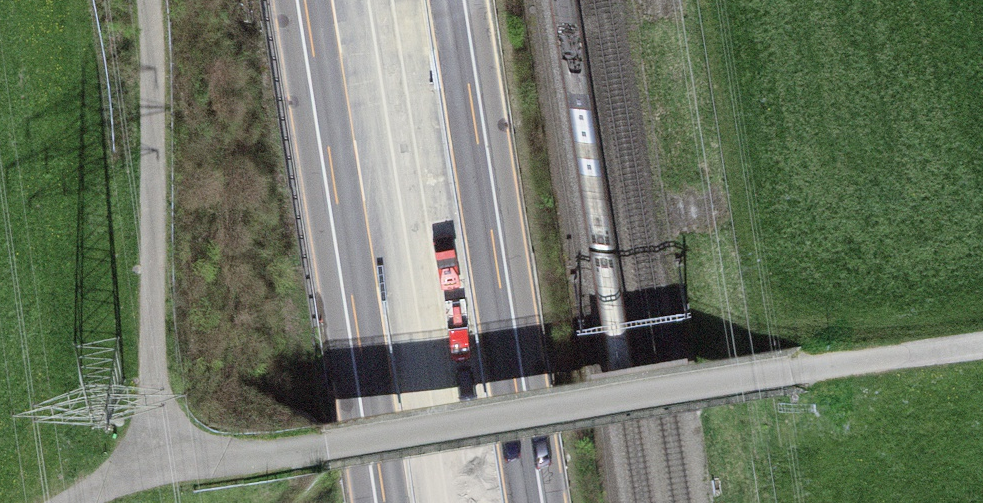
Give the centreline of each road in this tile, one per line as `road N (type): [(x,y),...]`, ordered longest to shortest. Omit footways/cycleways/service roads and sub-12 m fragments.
road 1 (track): [(267,450),(813,365)]
road 2 (motorway): [(333,0),(412,502)]
road 3 (motorway): [(507,502),(428,0)]
road 4 (track): [(157,0),(163,463)]
road 5 (track): [(982,343),(813,365)]

